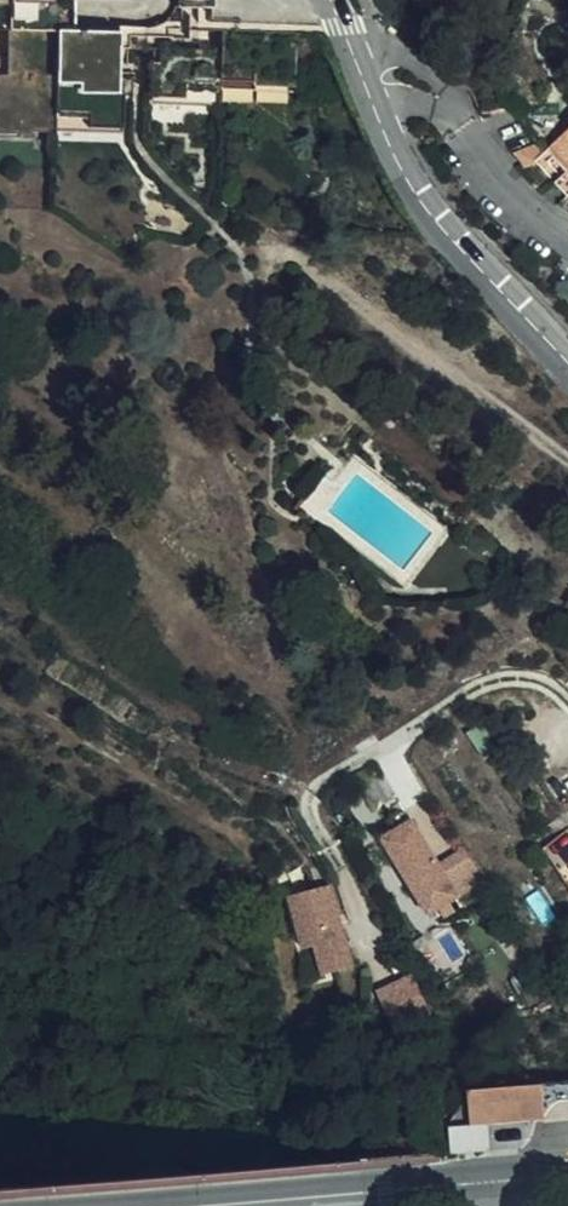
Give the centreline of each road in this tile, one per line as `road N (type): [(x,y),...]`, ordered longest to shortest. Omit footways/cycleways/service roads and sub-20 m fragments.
road 1 (tertiary): [(332,0),(397,156),(438,222),(567,362)]
road 2 (primary): [(208,1205),(567,1172)]

